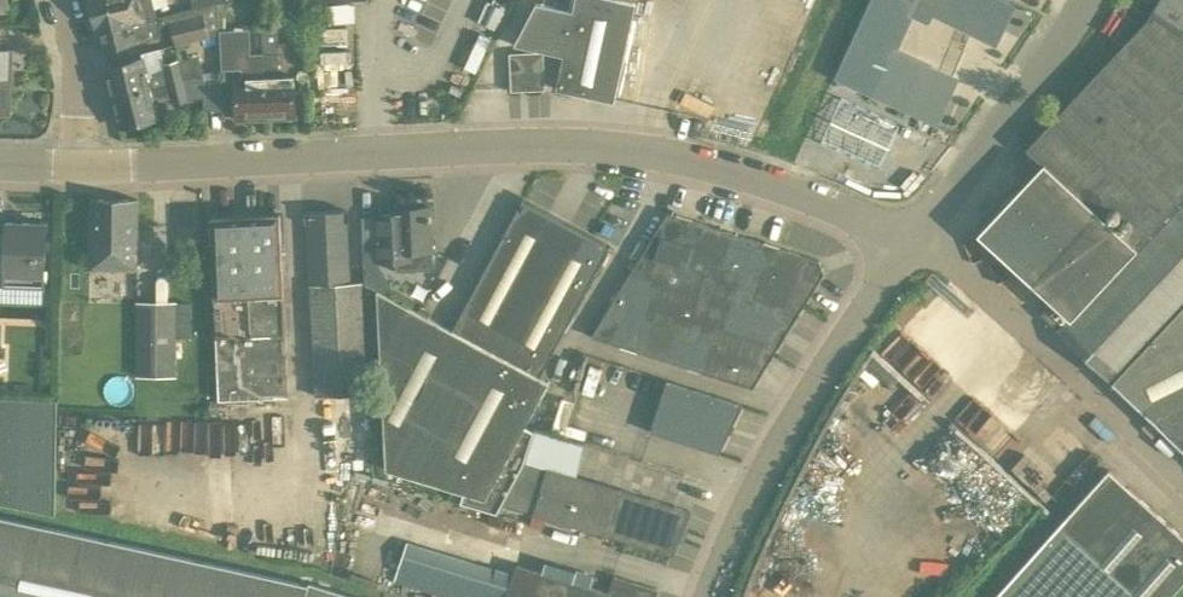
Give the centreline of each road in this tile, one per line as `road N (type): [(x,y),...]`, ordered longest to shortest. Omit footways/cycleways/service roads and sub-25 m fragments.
road 1 (residential): [(911,239),(700,160),(579,144),(97,162)]
road 2 (unclassified): [(714,596),(761,485),(911,239)]
road 3 (residential): [(1182,478),(976,280),(911,239)]
road 4 (residential): [(911,239),(1089,0)]
road 5 (residential): [(97,162),(58,0)]

